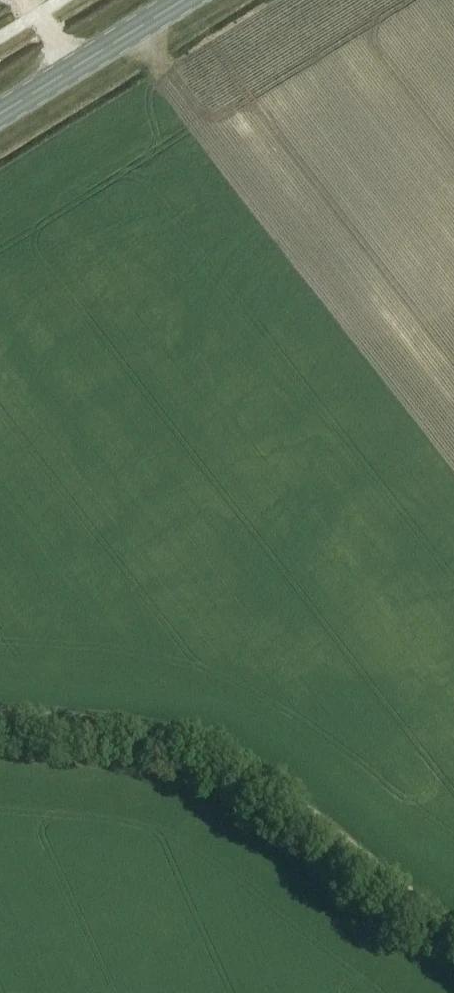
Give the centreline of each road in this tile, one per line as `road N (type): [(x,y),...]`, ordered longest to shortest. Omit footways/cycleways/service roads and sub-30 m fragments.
road 1 (track): [(0,712),(121,722),(257,767),(453,921)]
road 2 (primary): [(0,113),(182,0)]

